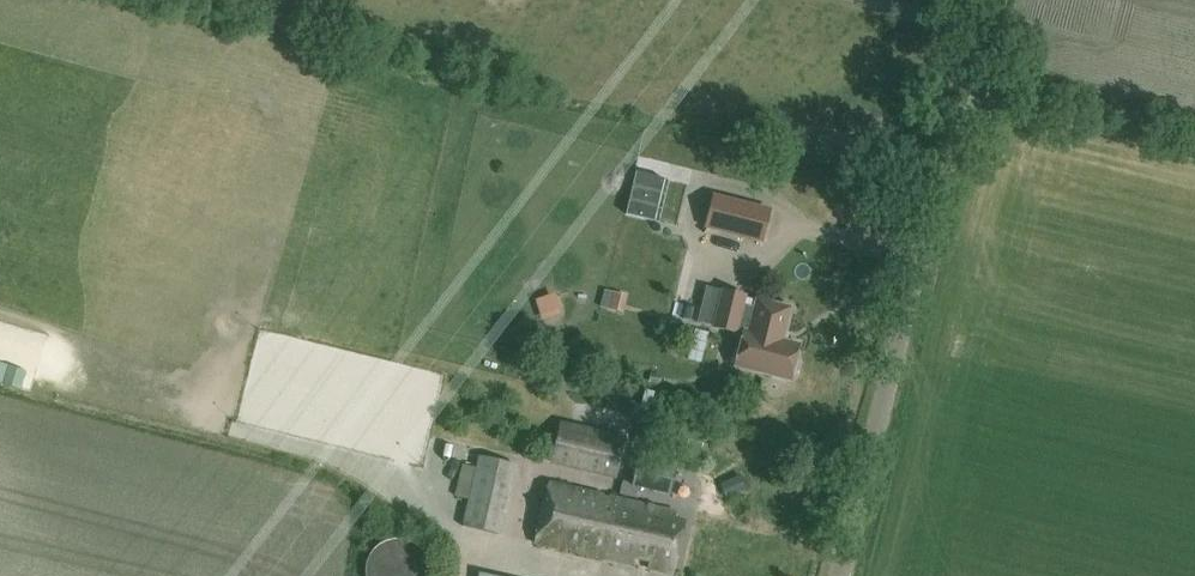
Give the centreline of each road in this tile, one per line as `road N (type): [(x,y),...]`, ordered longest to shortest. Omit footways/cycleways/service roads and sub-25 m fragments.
road 1 (unclassified): [(840,575),(983,0)]
road 2 (track): [(1194,137),(963,80)]

